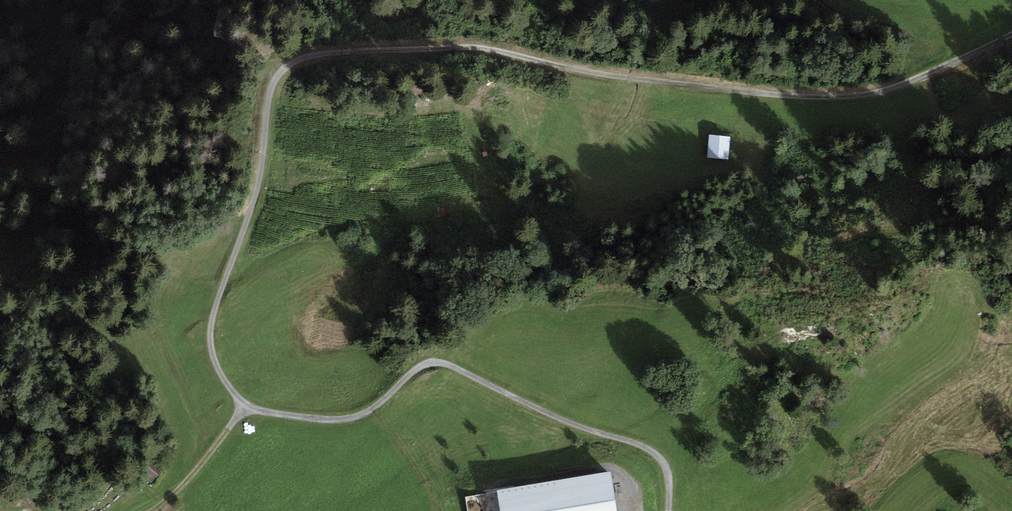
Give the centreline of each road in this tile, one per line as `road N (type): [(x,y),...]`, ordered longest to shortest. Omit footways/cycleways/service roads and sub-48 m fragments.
road 1 (track): [(668,510),(668,477),(657,455),(446,364),(419,368),(378,404),(333,420),(254,408),(233,391),(213,355),(211,325),(257,187),(271,87),(282,68),(319,55),(482,49),(643,80),(828,97),(901,86),(1011,36)]
road 2 (track): [(247,405),(194,472),(126,510)]

